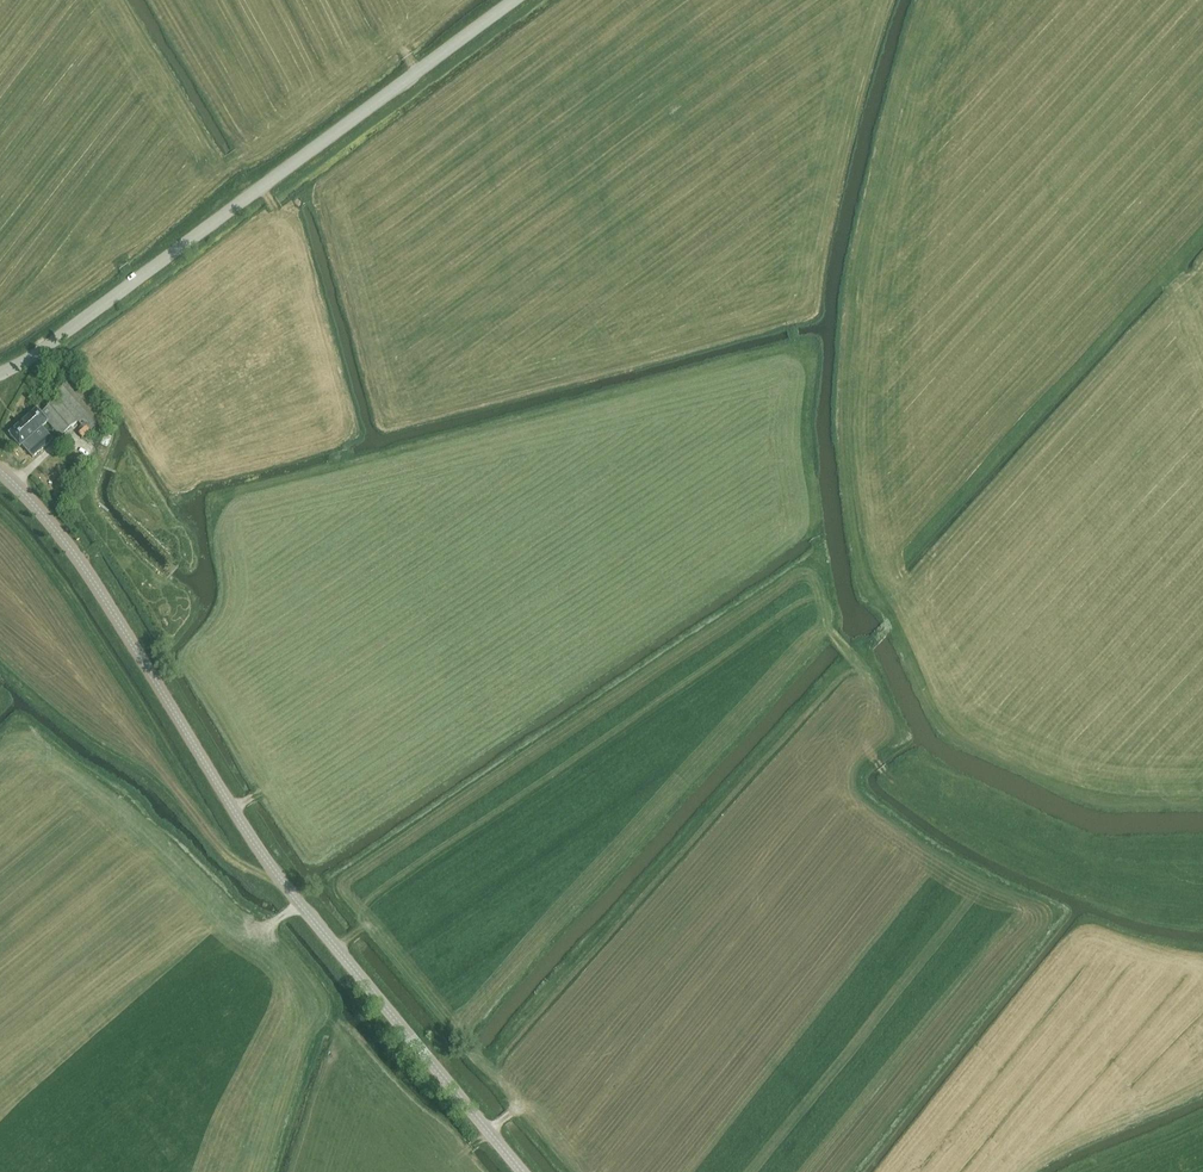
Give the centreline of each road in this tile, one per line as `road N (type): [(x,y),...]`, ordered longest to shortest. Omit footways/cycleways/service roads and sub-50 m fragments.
road 1 (tertiary): [(523,1171),(267,861),(88,571),(0,472)]
road 2 (tertiary): [(0,374),(514,0)]

